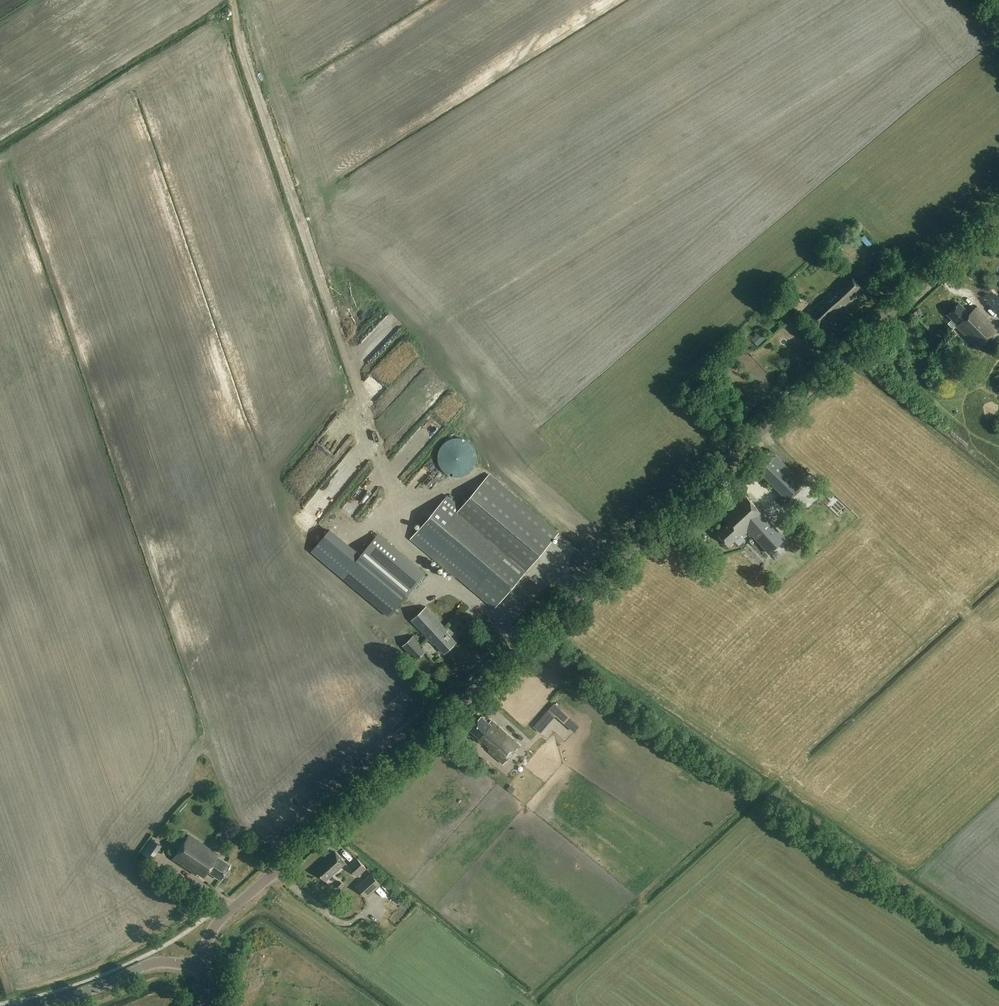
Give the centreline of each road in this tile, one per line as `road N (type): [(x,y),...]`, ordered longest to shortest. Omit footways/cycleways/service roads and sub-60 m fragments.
road 1 (tertiary): [(202,963),(220,920),(998,217)]
road 2 (track): [(397,519),(239,45),(232,0)]
road 3 (tertiary): [(33,1005),(148,963),(202,963)]

